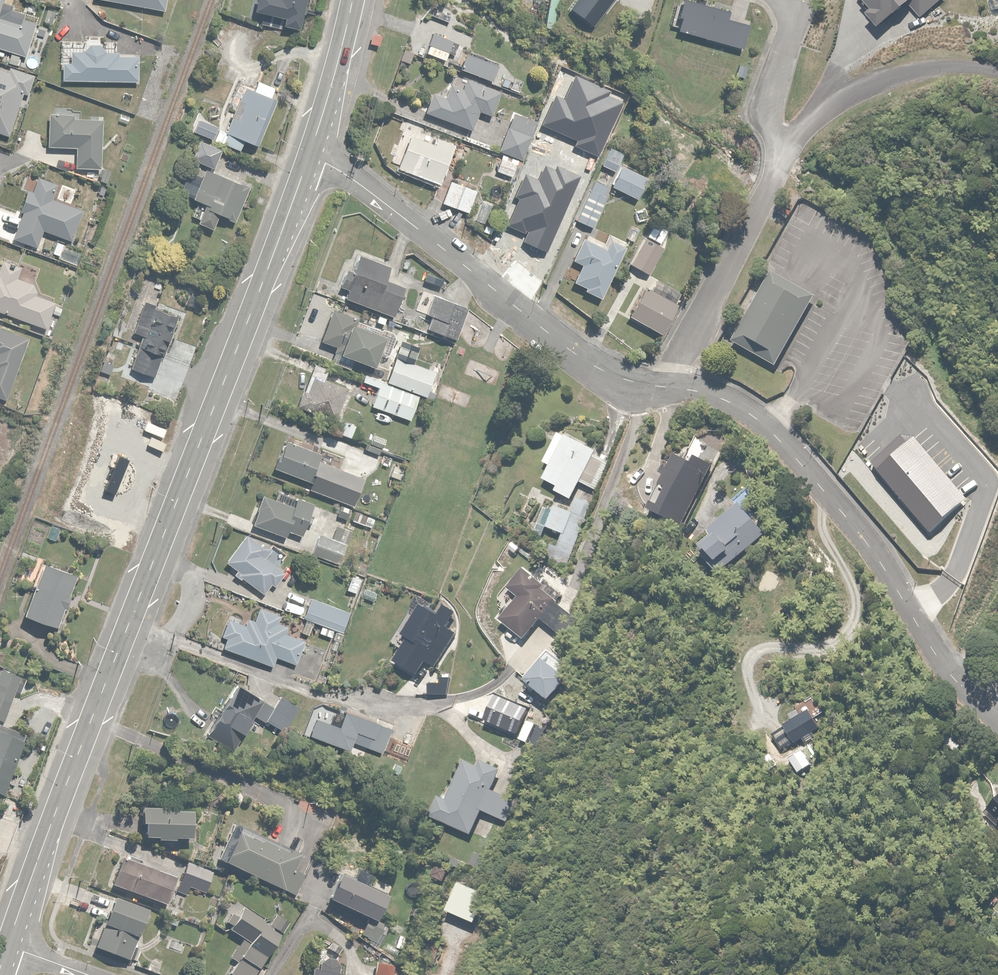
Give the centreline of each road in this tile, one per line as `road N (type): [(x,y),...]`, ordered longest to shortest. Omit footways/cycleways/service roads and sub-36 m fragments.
road 1 (residential): [(309,156),(372,192),(619,385),(706,392),(767,428),(849,521),(935,656),(997,722)]
road 2 (primary): [(7,946),(309,156)]
road 3 (primary): [(309,156),(353,0)]

